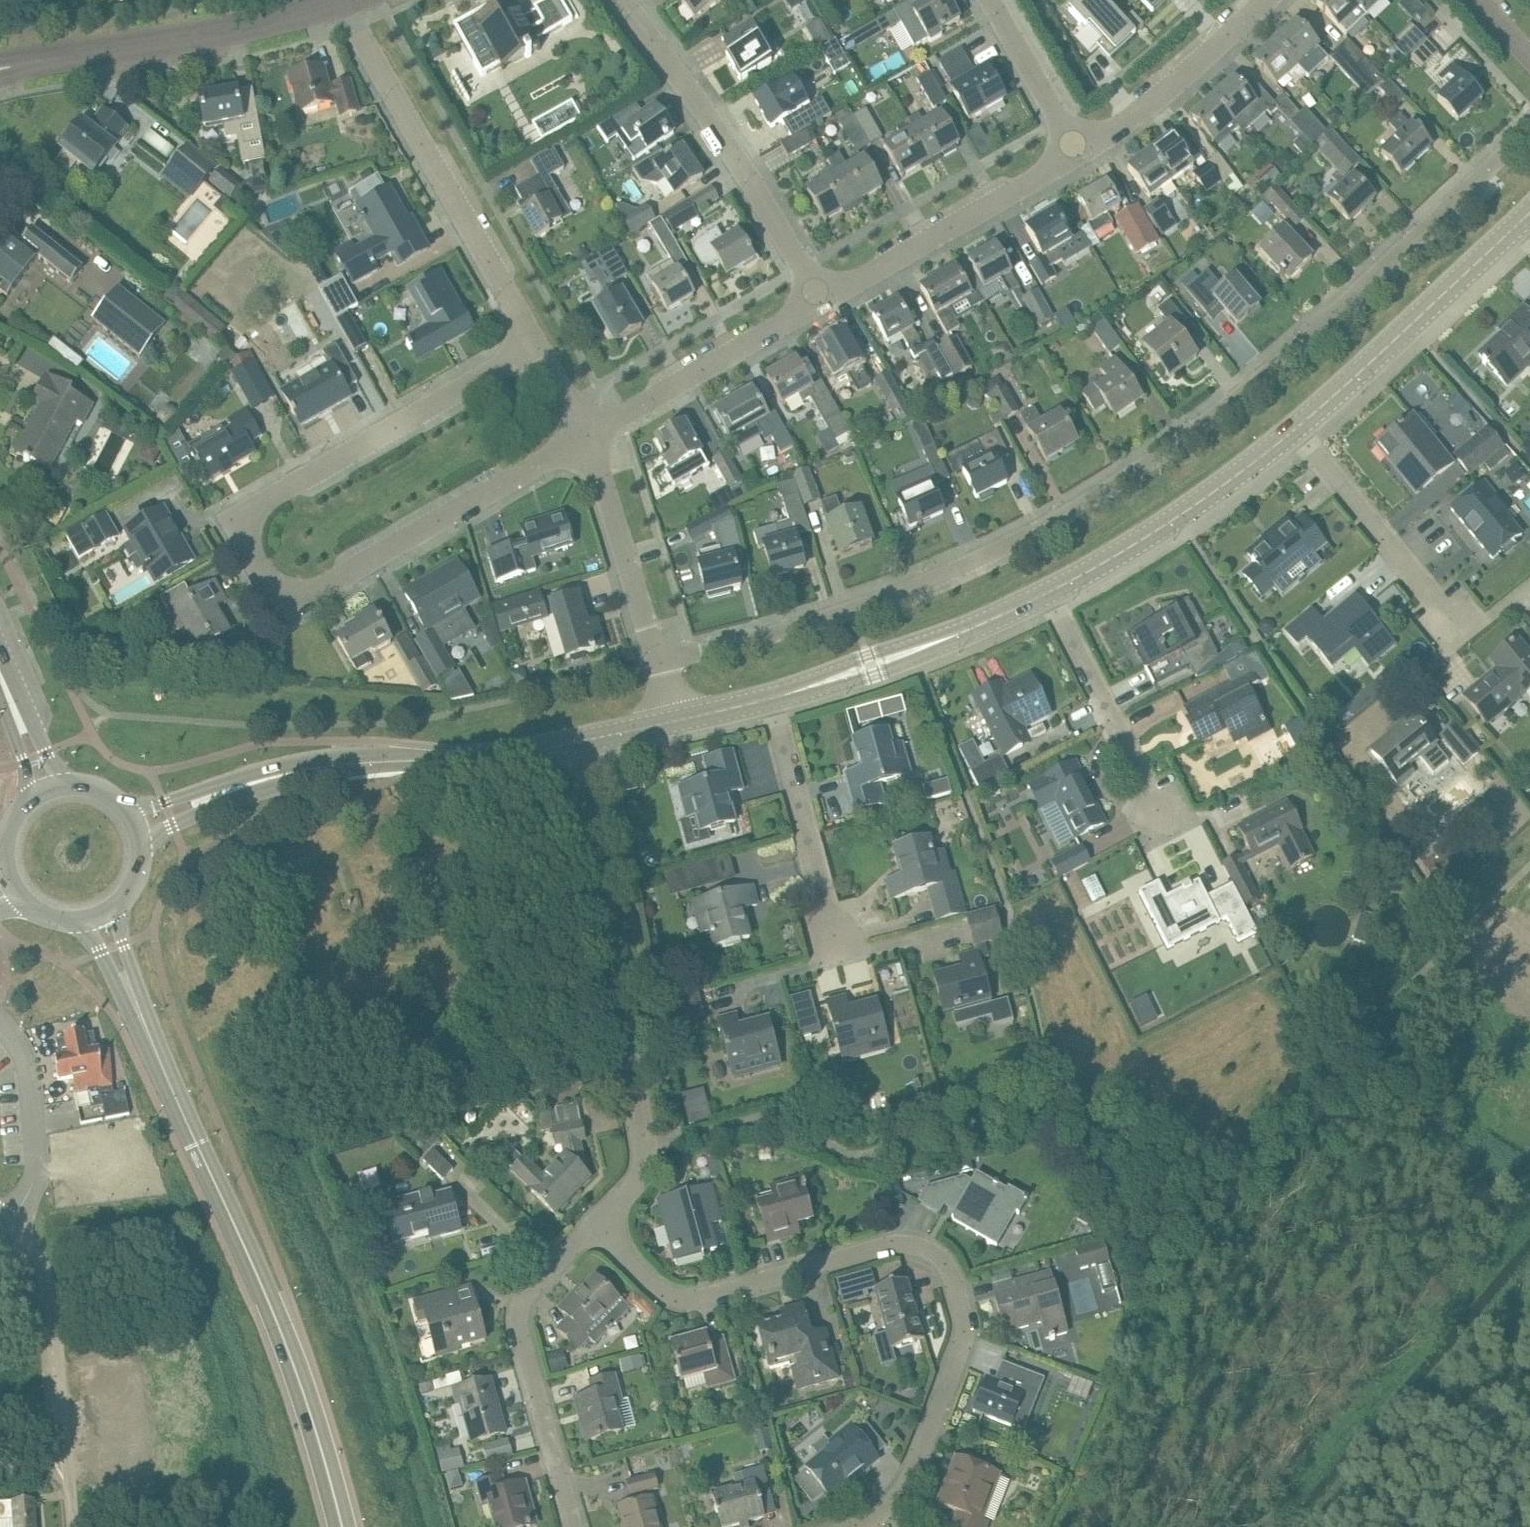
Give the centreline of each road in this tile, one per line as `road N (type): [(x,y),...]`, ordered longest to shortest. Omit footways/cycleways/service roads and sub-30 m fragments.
road 1 (residential): [(659,662),(876,600),(1025,536),(1115,483),(1233,400),(1529,128)]
road 2 (residential): [(535,347),(253,510),(246,533),(257,564),(279,588),(329,584),(584,439)]
road 3 (residential): [(597,1223),(646,1279),(682,1300),(890,1244),(916,1244),(937,1257),(962,1310),(961,1346),(910,1479),(858,1526)]
road 4 (tertiary): [(342,1526),(282,1331),(133,1000)]
road 5 (residential): [(597,1223),(630,1191),(644,1145),(566,744)]
road 6 (residential): [(535,347),(357,31),(352,0)]
road 7 (residential): [(822,300),(705,109),(624,0)]
road 8 (tertiary): [(222,793),(308,768),(566,744)]
road 9 (unclassified): [(13,65),(233,29),(338,0)]
road 10 (unclassified): [(73,1526),(48,1306),(39,1272),(6,1229)]
road 11 (tertiary): [(1296,428),(1517,224)]
road 12 (tertiary): [(1047,592),(1175,518),(1296,428)]
road 13 (tertiary): [(769,699),(911,651),(1047,592)]
road 14 (residential): [(822,300),(1077,152)]
road 15 (residential): [(584,439),(822,300)]
road 16 (residential): [(1160,813),(1047,592)]
road 17 (residential): [(572,1526),(518,1325),(530,1288)]
road 18 (residential): [(1450,620),(1296,428)]
road 19 (residential): [(833,935),(769,699)]
road 20 (residential): [(1077,152),(1130,119),(1264,0)]
road 21 (residential): [(659,662),(584,439)]
road 22 (unclassified): [(6,1229),(36,1178),(28,1067),(0,1019)]
road 23 (residential): [(1077,152),(990,0)]

